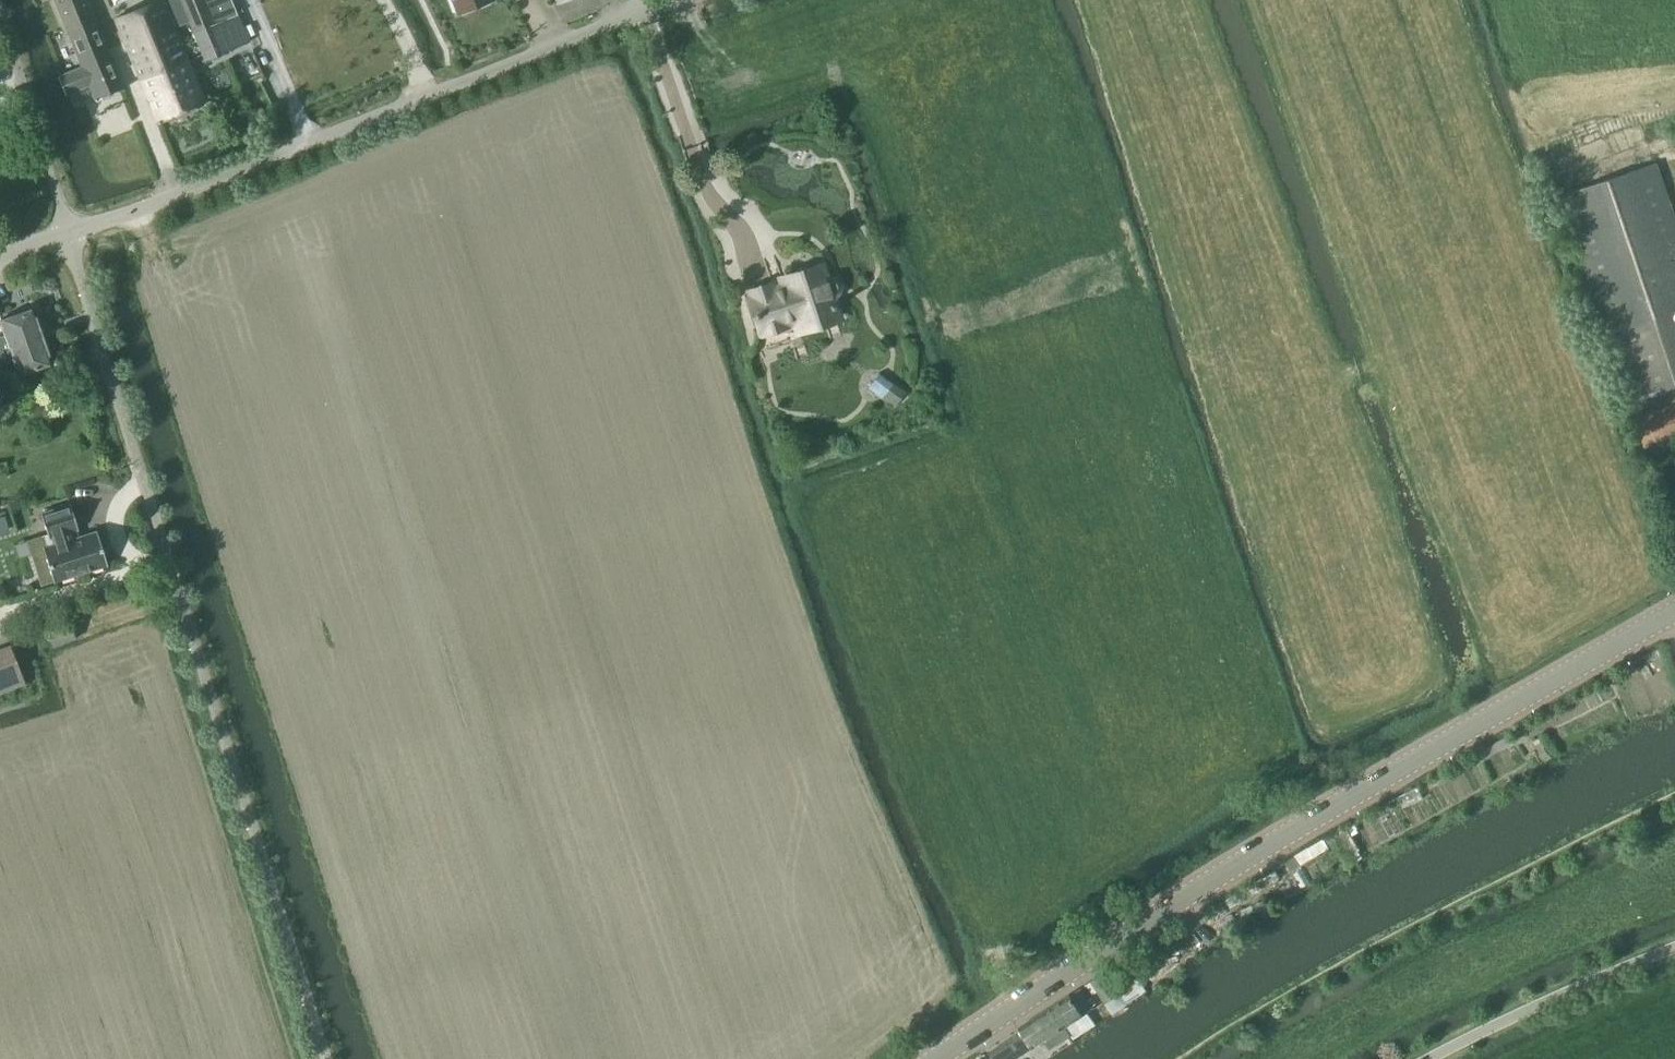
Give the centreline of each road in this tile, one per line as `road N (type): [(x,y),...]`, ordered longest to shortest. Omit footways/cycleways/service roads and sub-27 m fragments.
road 1 (unclassified): [(69,235),(325,1058)]
road 2 (secondary): [(1674,611),(1096,950),(939,1058)]
road 3 (unclassified): [(85,230),(672,0)]
road 4 (unclassified): [(1674,947),(1427,1058)]
road 5 (unclassified): [(0,22),(69,235)]

